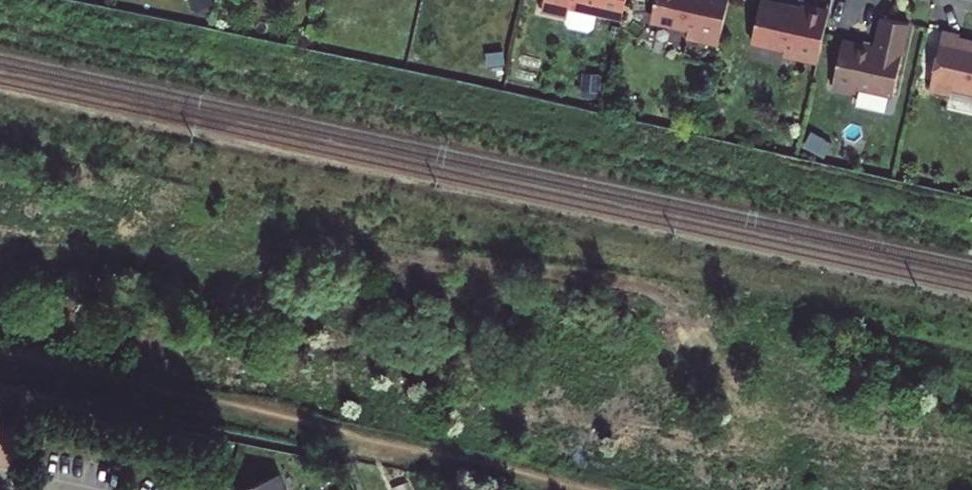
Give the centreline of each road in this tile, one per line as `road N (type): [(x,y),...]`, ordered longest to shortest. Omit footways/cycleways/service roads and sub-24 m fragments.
road 1 (track): [(616,489),(0,356)]

